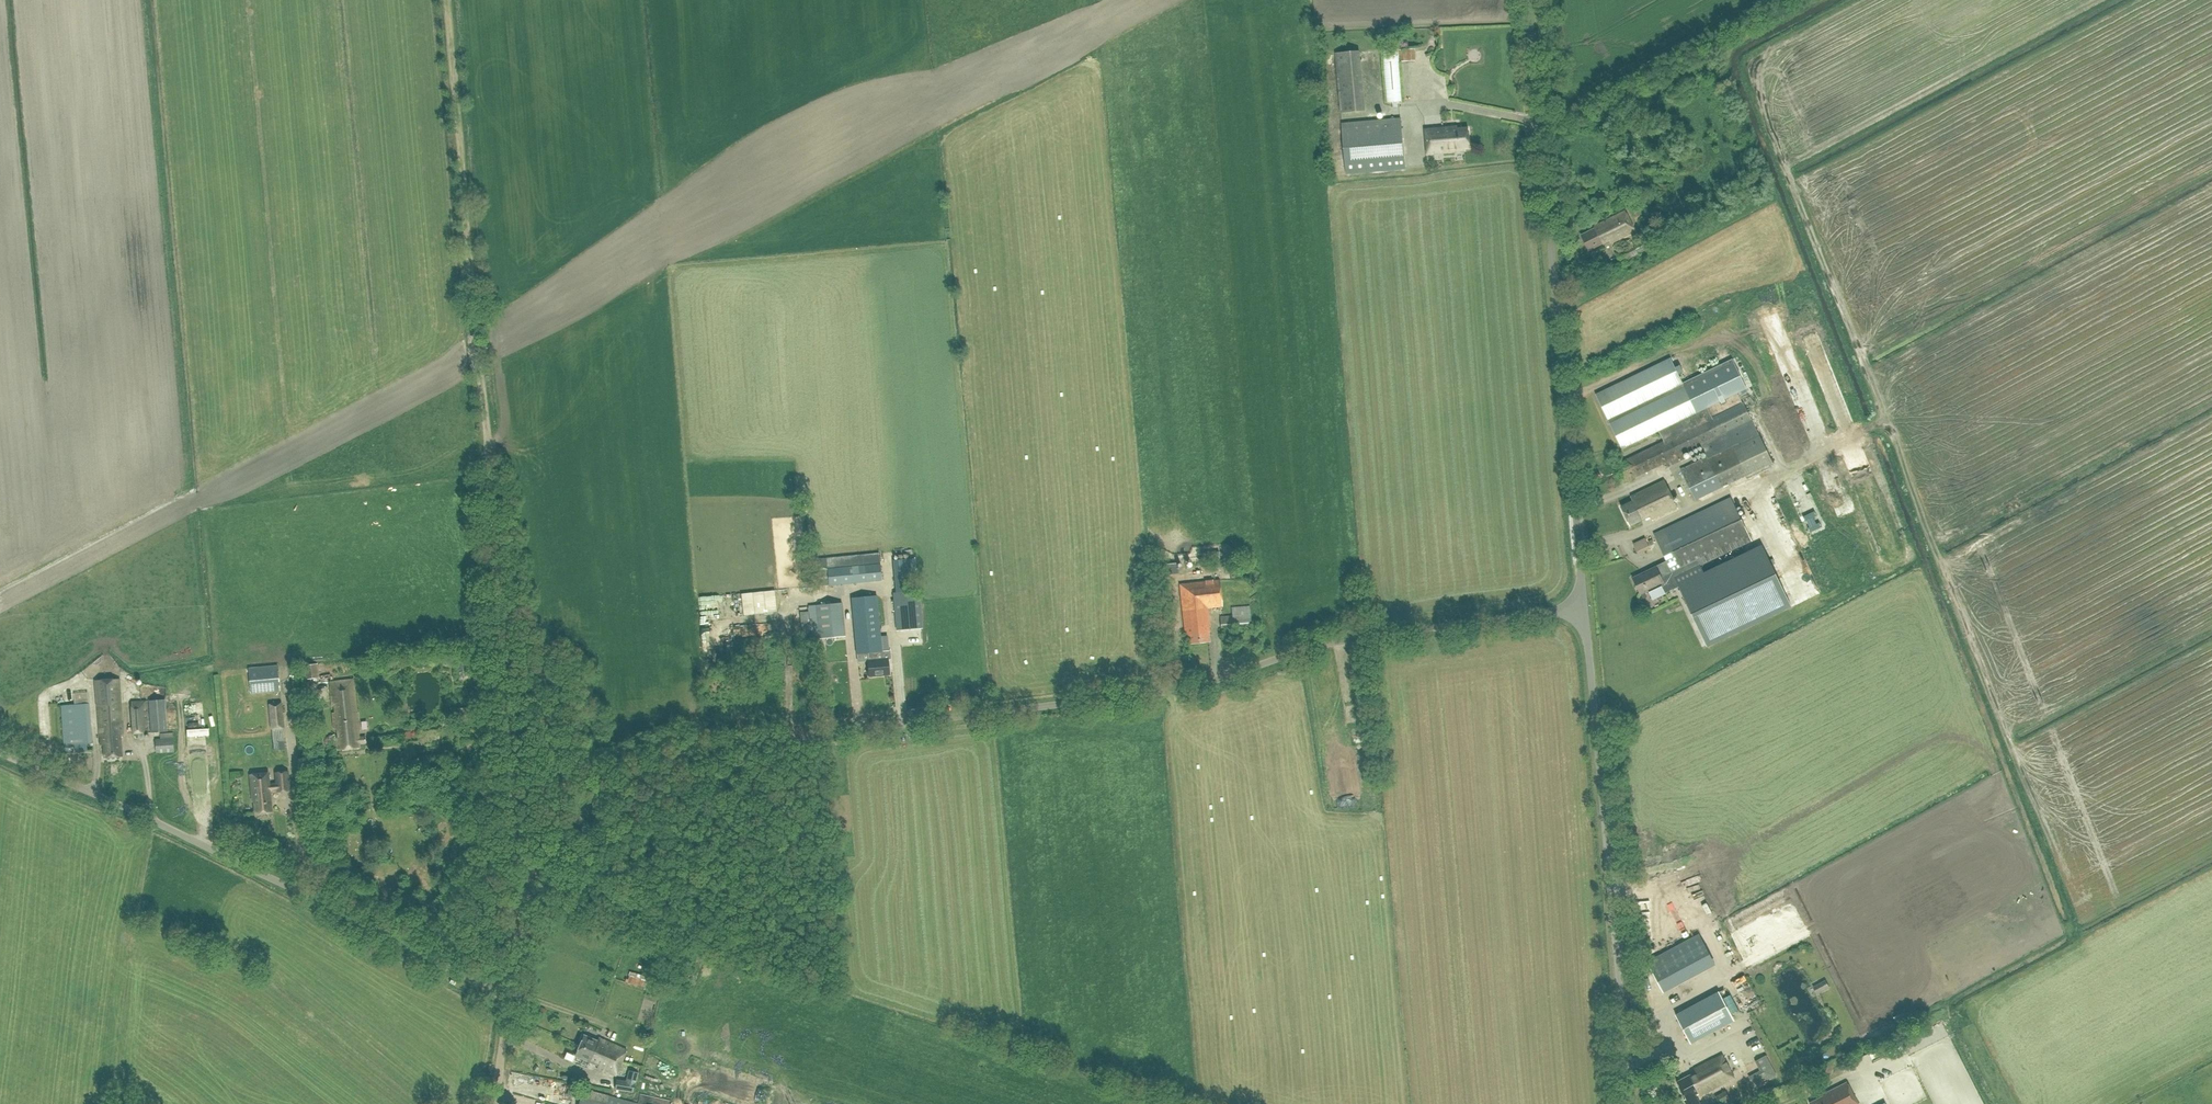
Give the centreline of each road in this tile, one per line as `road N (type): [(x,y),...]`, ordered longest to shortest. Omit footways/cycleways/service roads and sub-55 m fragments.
road 1 (unclassified): [(514,967),(531,880),(559,834),(615,782),(662,758),(1161,692),(1353,638),(1585,608)]
road 2 (track): [(448,0),(523,869),(531,880)]
road 3 (unclassified): [(1585,608),(1528,0)]
road 4 (unclassified): [(477,982),(0,751)]
road 5 (unclassified): [(1633,1103),(1585,608)]

